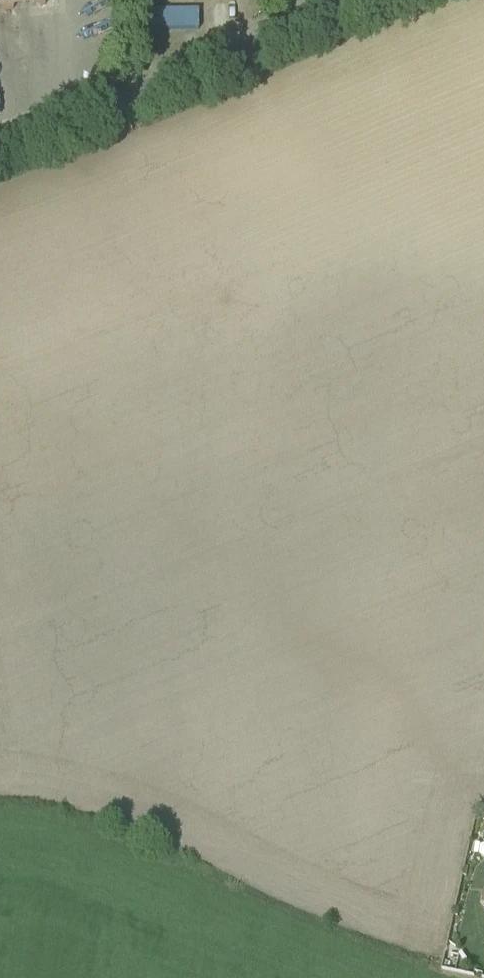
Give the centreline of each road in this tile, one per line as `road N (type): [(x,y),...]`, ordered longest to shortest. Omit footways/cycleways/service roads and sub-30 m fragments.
road 1 (residential): [(368,0),(0,149)]

